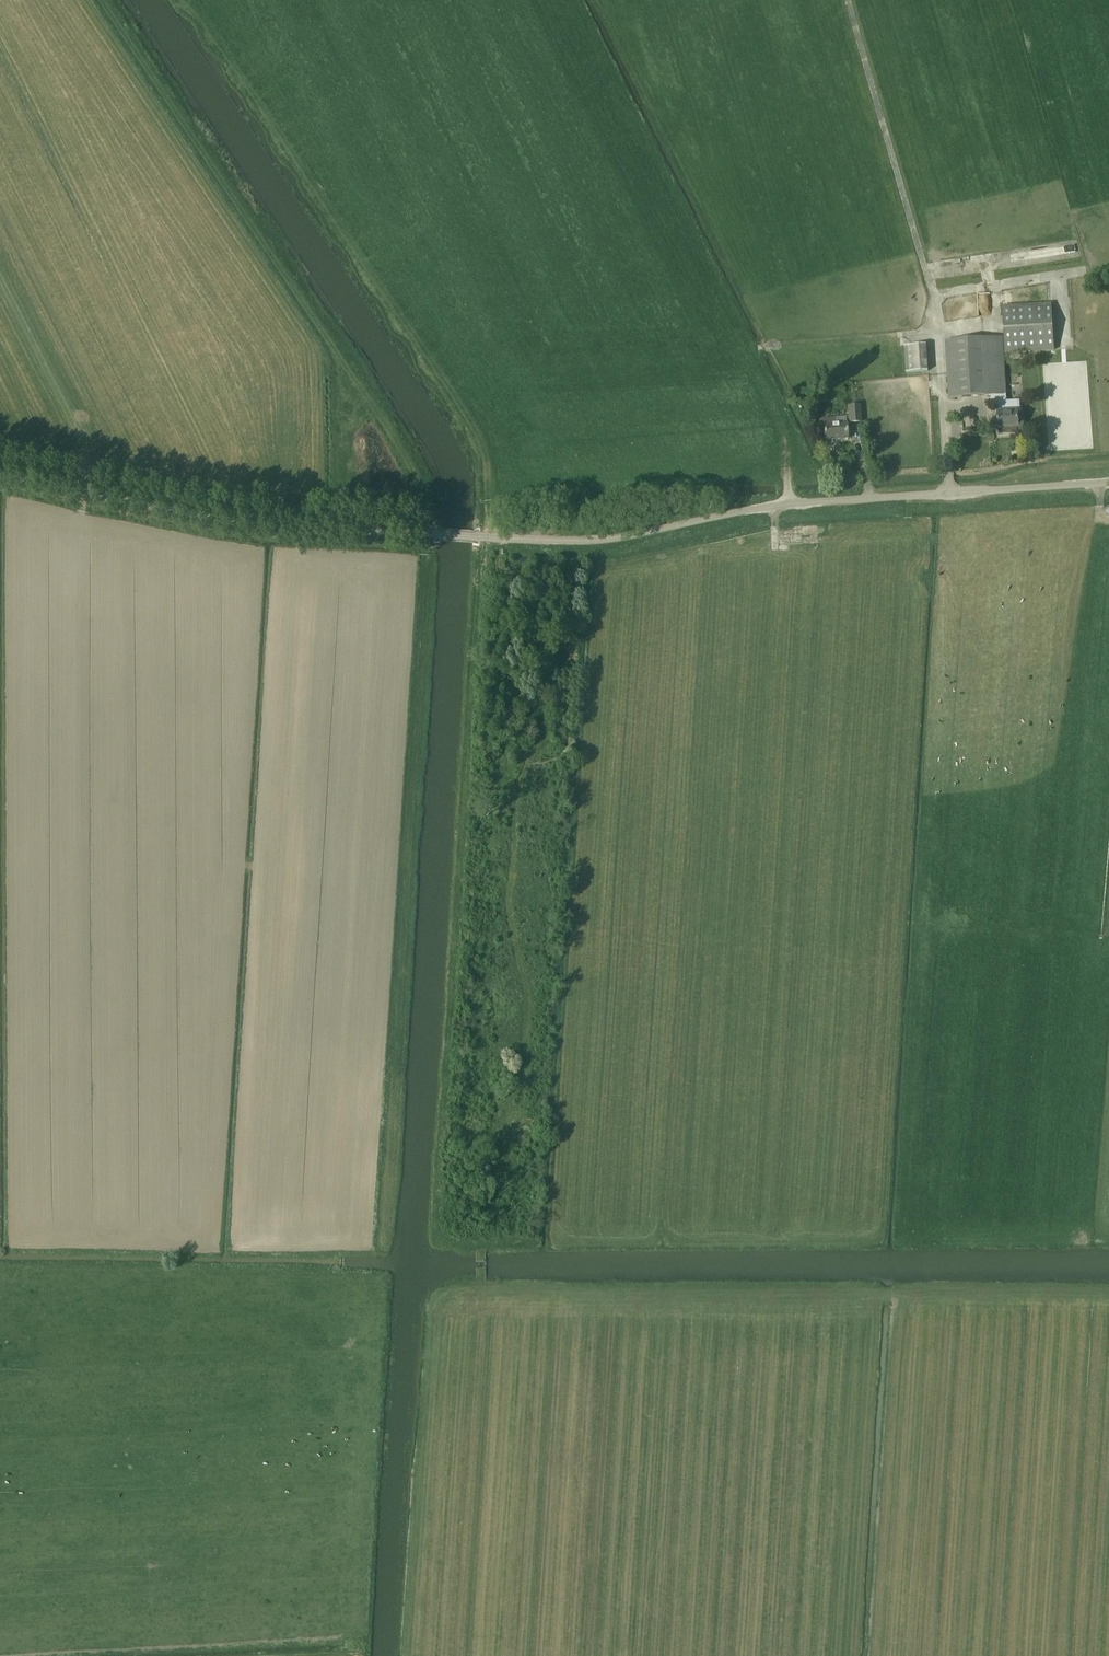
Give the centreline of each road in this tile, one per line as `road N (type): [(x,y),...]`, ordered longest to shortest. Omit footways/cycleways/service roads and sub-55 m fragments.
road 1 (unclassified): [(479,537),(599,540),(792,503),(1108,483)]
road 2 (unclassified): [(479,537),(245,521),(0,468)]

